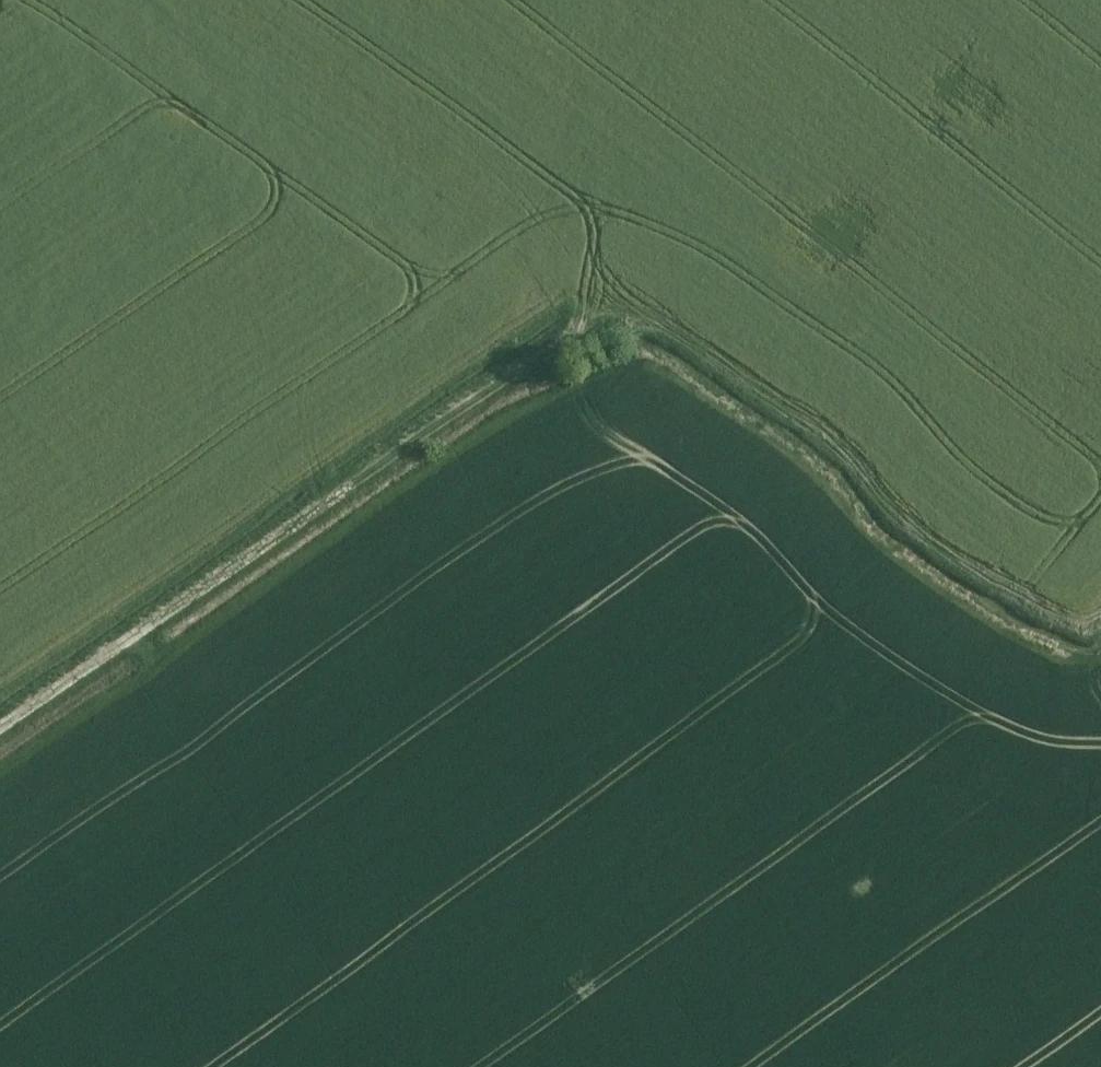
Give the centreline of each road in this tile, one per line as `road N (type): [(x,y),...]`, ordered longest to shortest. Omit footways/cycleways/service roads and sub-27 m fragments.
road 1 (unclassified): [(335,481),(0,704)]

